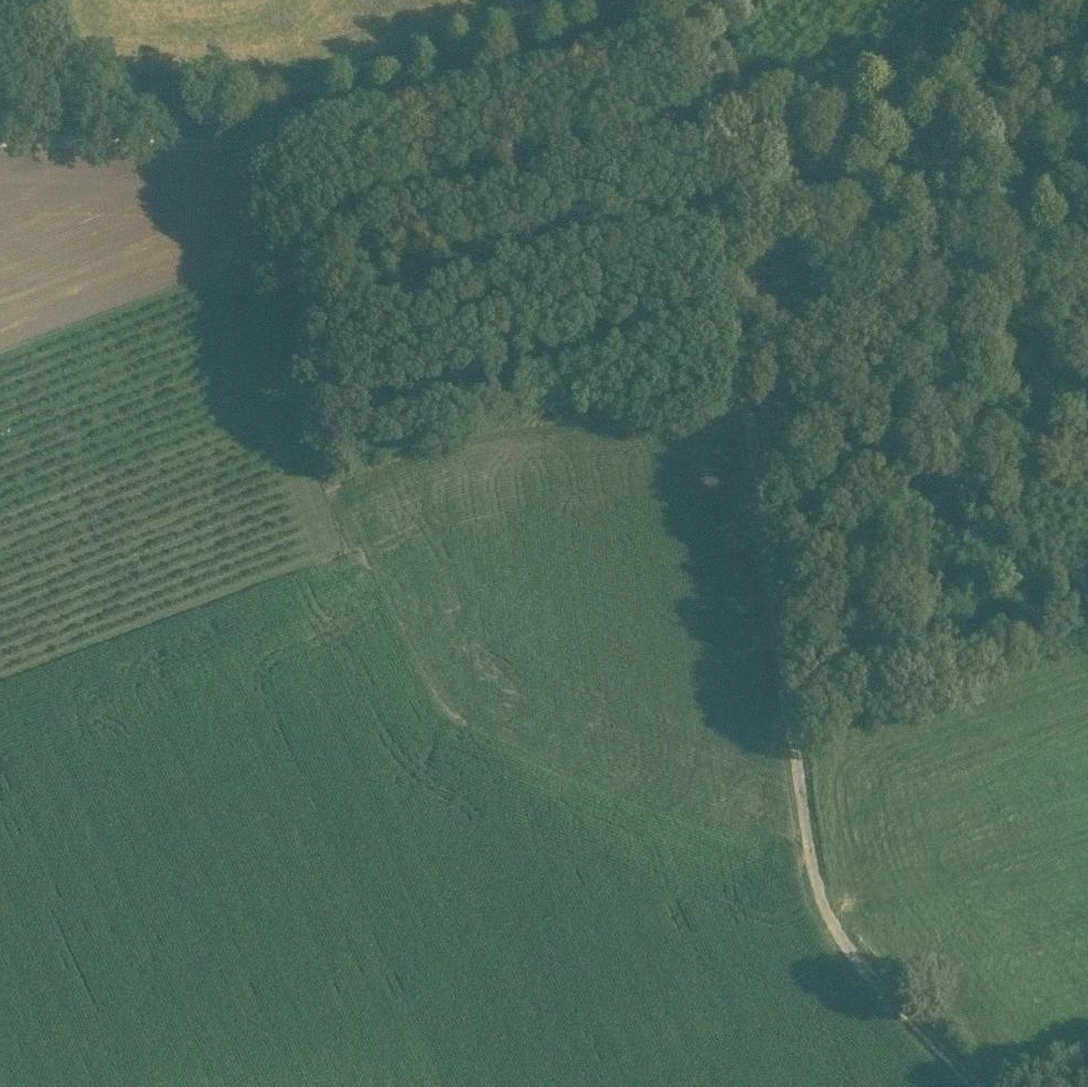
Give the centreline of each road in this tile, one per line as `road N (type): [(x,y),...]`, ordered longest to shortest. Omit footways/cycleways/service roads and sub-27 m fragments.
road 1 (track): [(977,1086),(819,909),(699,25)]
road 2 (track): [(0,141),(249,145),(699,25),(726,0)]

